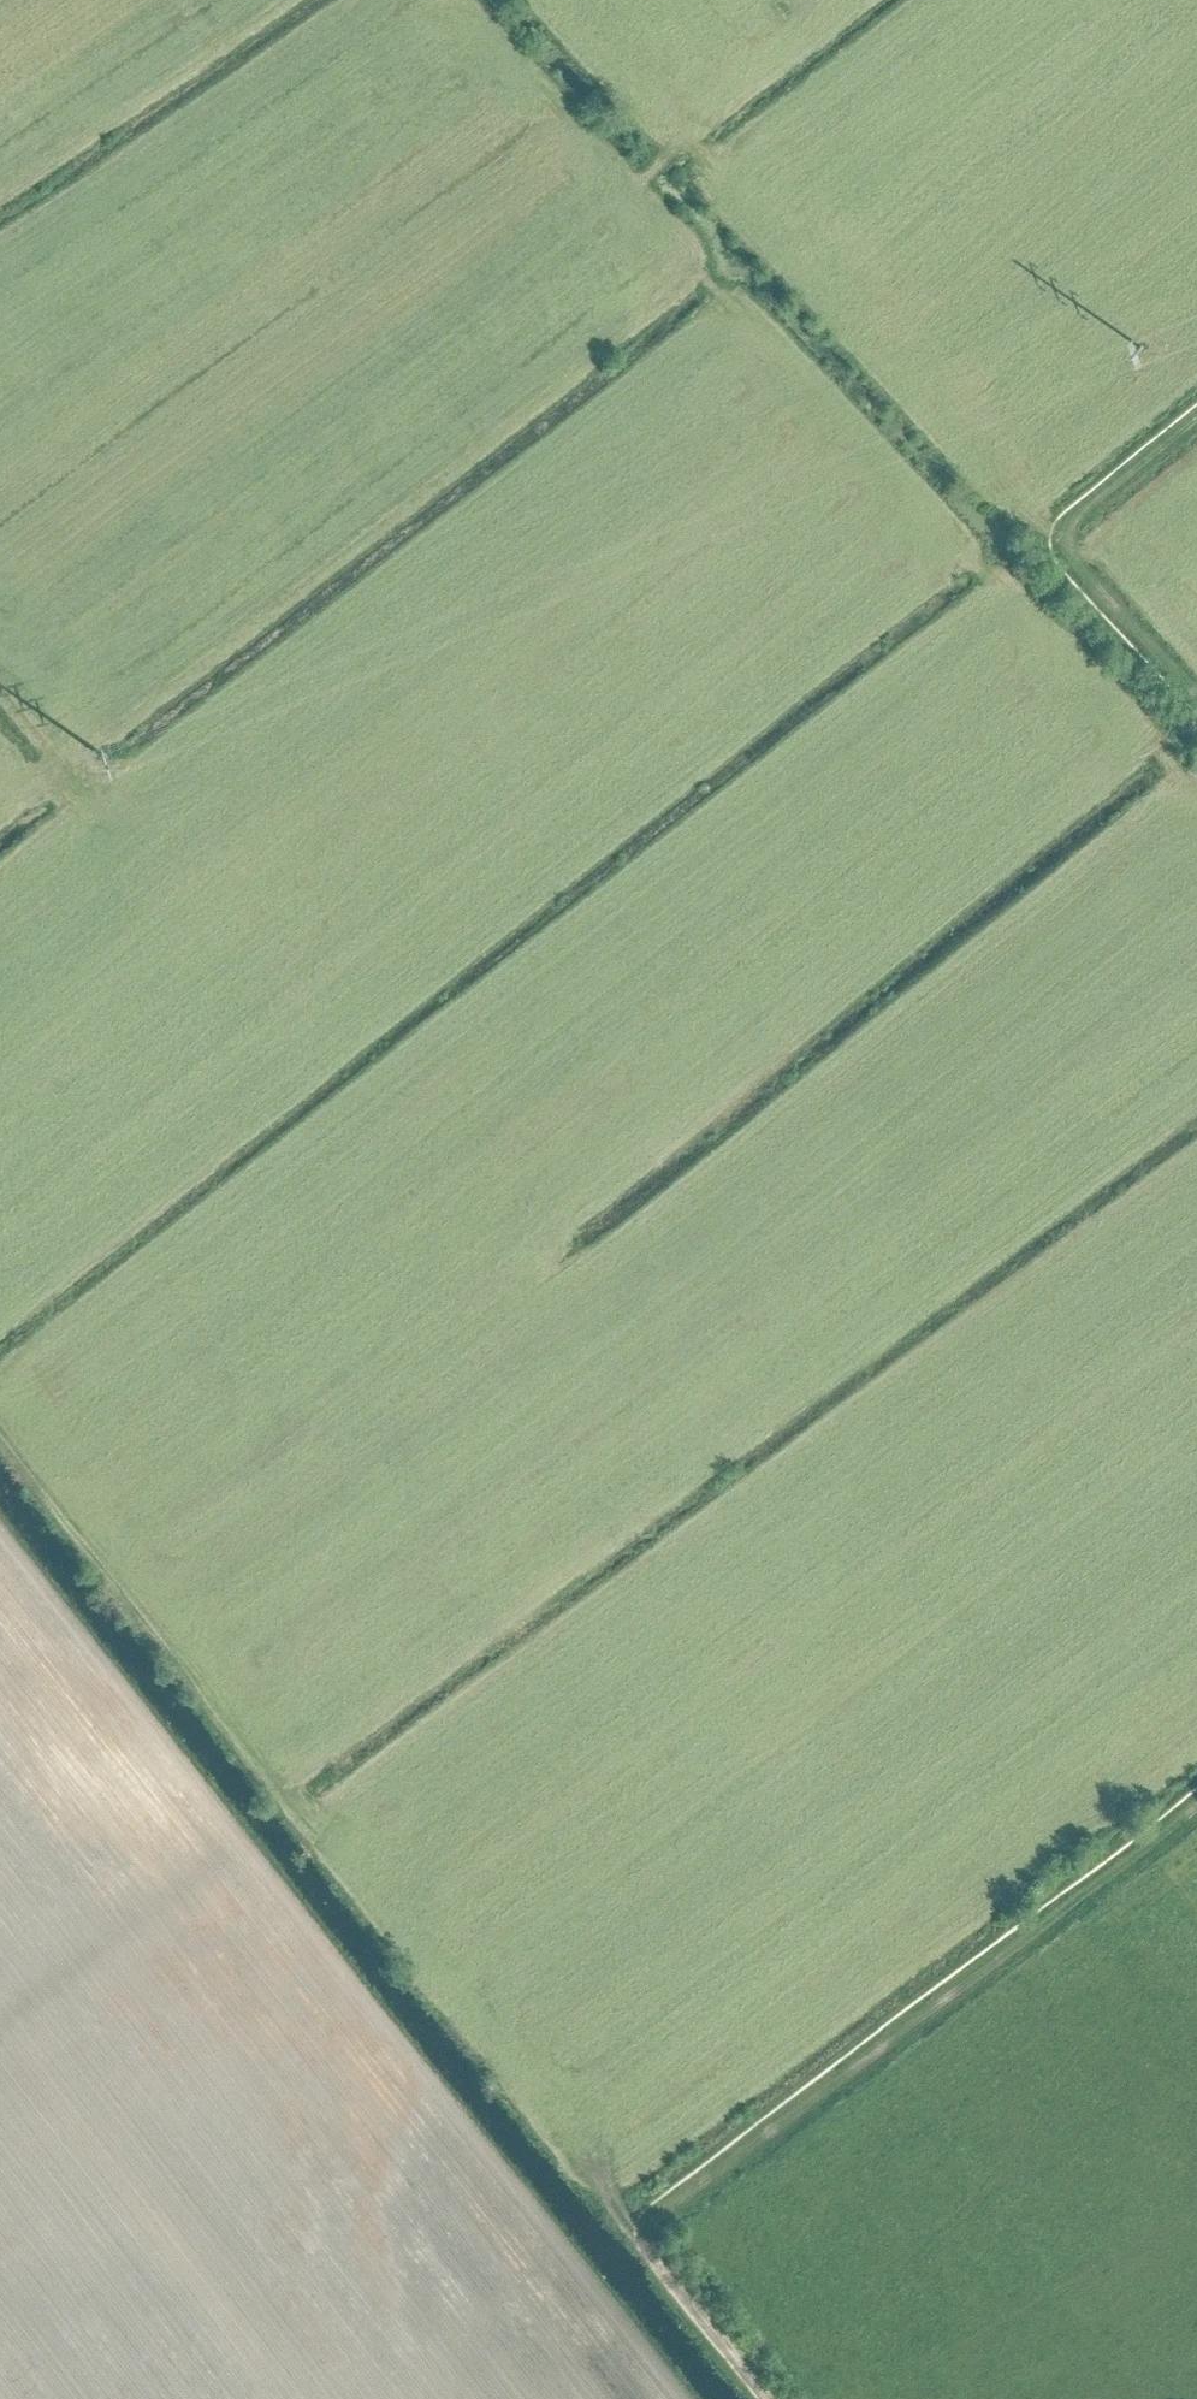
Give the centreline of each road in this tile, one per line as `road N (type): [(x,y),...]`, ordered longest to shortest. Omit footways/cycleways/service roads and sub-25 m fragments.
road 1 (track): [(1196,1805),(654,2211),(655,2255),(772,2398)]
road 2 (track): [(1196,413),(1065,530),(1071,561),(1196,695)]

